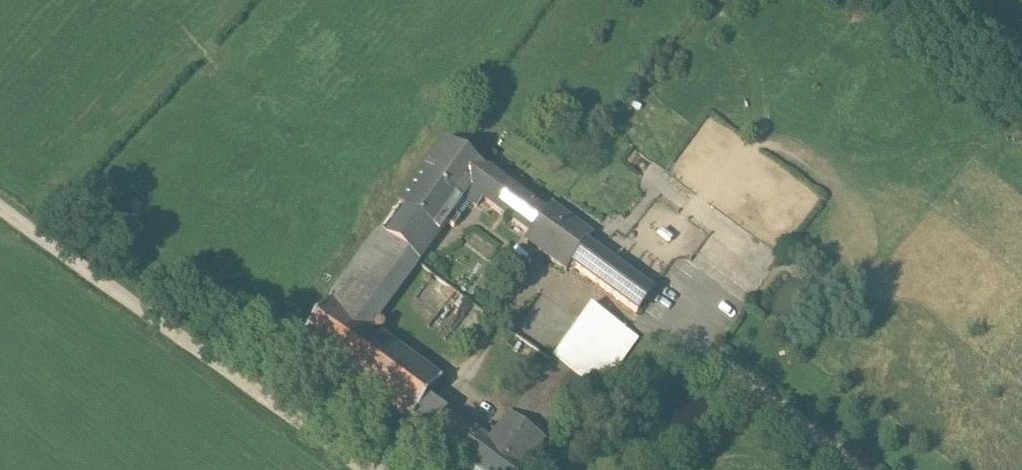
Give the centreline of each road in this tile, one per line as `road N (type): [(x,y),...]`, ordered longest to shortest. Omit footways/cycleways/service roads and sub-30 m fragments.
road 1 (track): [(0,207),(365,469)]

